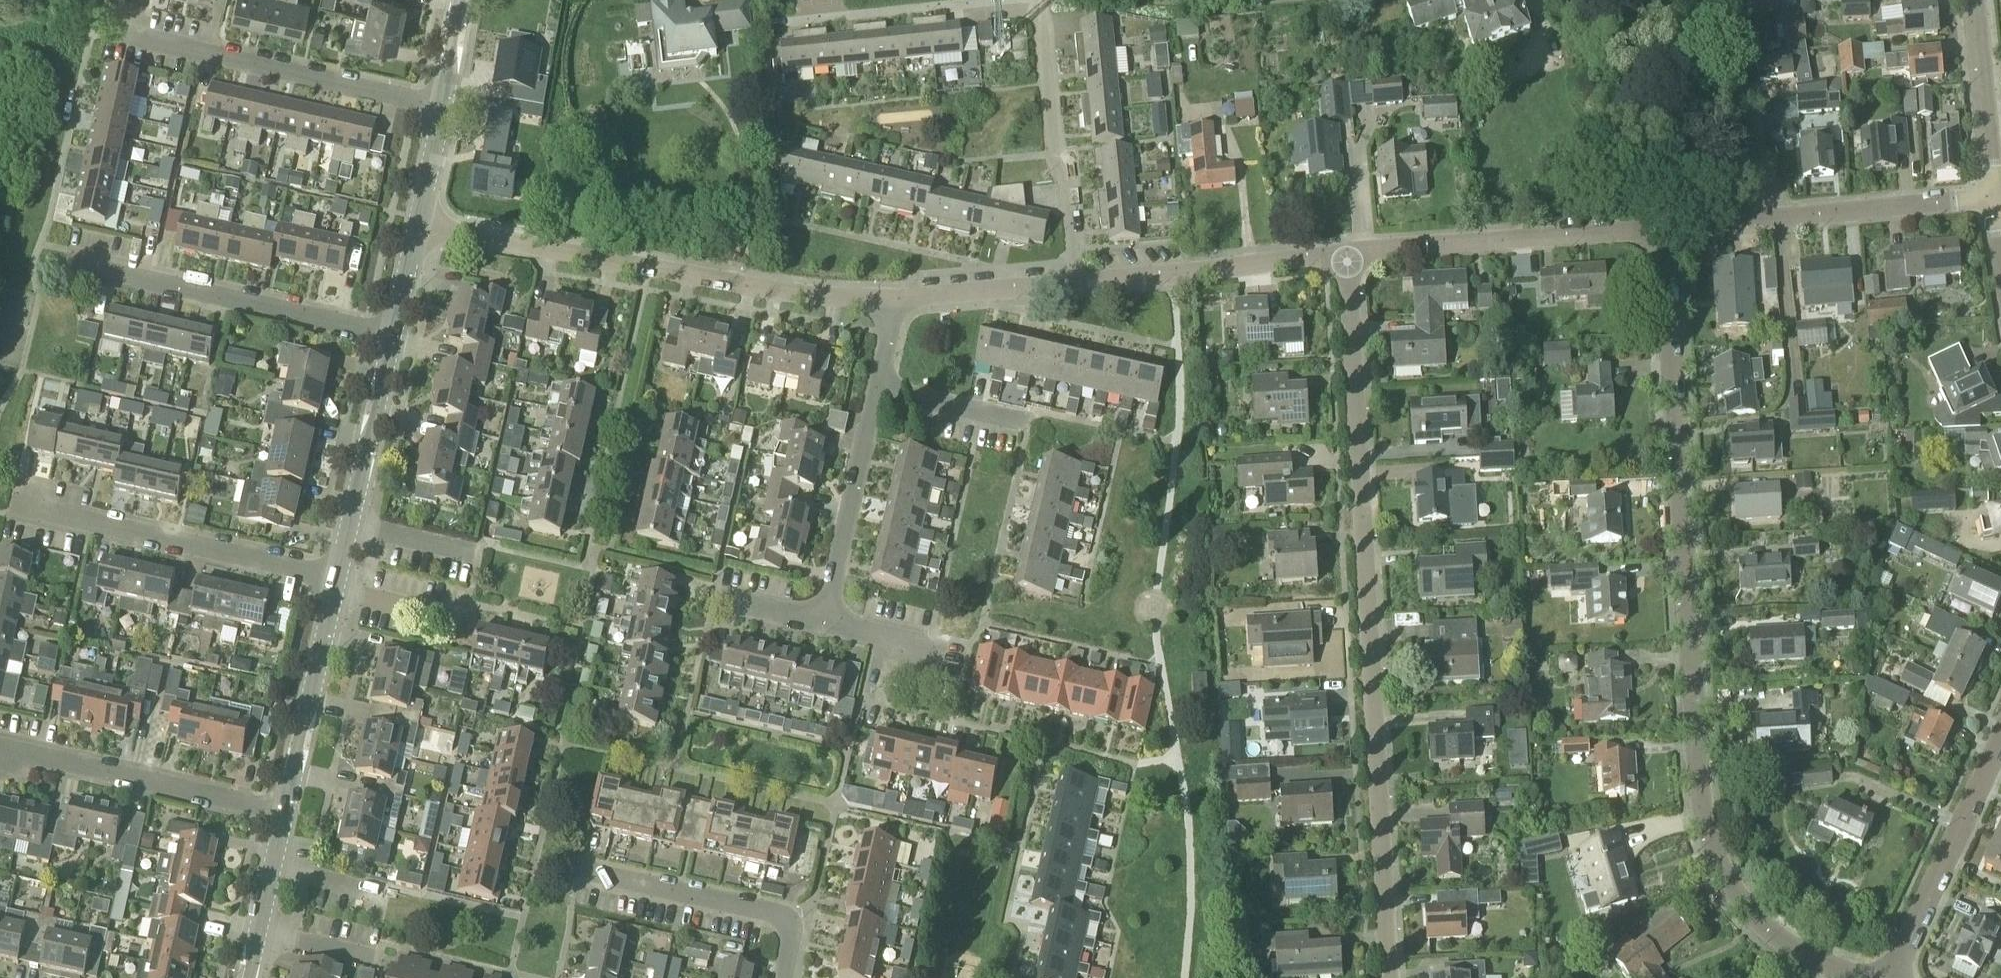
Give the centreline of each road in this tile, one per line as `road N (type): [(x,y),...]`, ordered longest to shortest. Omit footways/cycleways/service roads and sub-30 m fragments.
road 1 (residential): [(1868,977),(1798,950),(1750,910),(1715,860),(1698,790),(1664,231)]
road 2 (residential): [(1394,977),(1345,255)]
road 3 (residential): [(885,299),(789,298),(420,231)]
road 4 (residential): [(394,336),(49,256)]
road 5 (residential): [(1075,288),(1040,21),(1031,11),(986,15),(985,0)]
road 6 (residential): [(443,107),(117,32)]
road 7 (residential): [(1994,199),(1664,231)]
road 8 (residential): [(338,579),(15,509)]
road 9 (residential): [(1664,231),(1345,255)]
road 10 (residential): [(284,816),(0,755)]
road 11 (residential): [(783,977),(790,923),(773,908),(580,872)]
road 12 (residential): [(1345,255),(1075,288)]
road 13 (residential): [(1892,977),(2000,737)]
road 14 (secondary): [(338,579),(394,336)]
road 15 (secondary): [(284,816),(338,579)]
road 16 (residential): [(825,620),(875,386)]
road 17 (residential): [(1994,199),(1975,0)]
road 18 (residential): [(1075,288),(885,299)]
road 19 (residential): [(976,0),(801,18)]
road 20 (secondary): [(247,977),(284,816)]
road 21 (residential): [(970,658),(825,620)]
road 22 (residential): [(1012,420),(875,386)]
road 23 (secondary): [(420,231),(443,107)]

